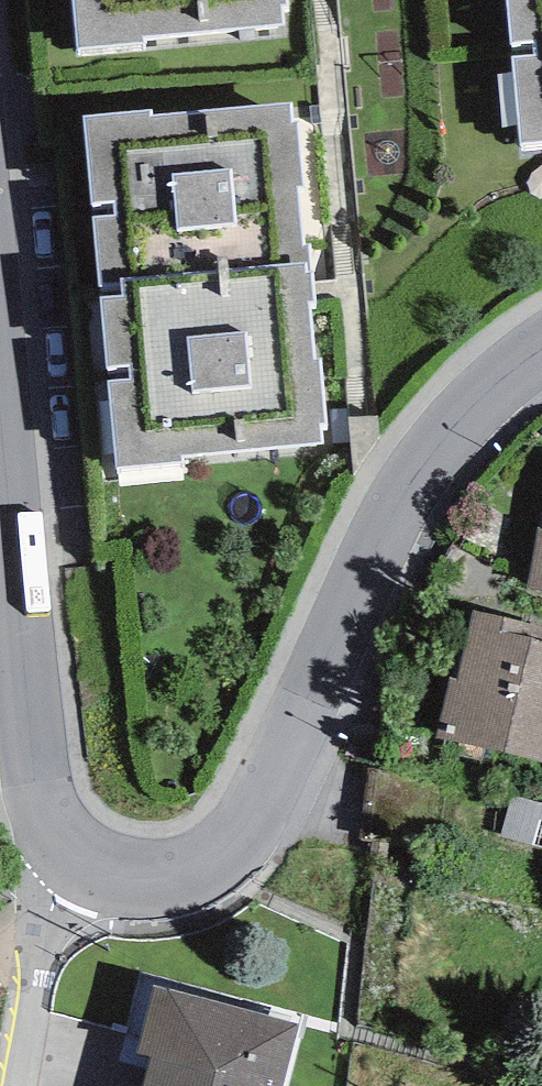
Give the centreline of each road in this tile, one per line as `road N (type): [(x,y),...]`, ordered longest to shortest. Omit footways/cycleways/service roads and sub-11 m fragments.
road 1 (tertiary): [(541,350),(482,395),(413,478),(248,824),(223,853),(191,870),(143,874),(72,856)]
road 2 (tertiary): [(72,856),(50,825),(40,791),(0,423)]
road 3 (residential): [(15,1085),(46,931),(72,856)]

